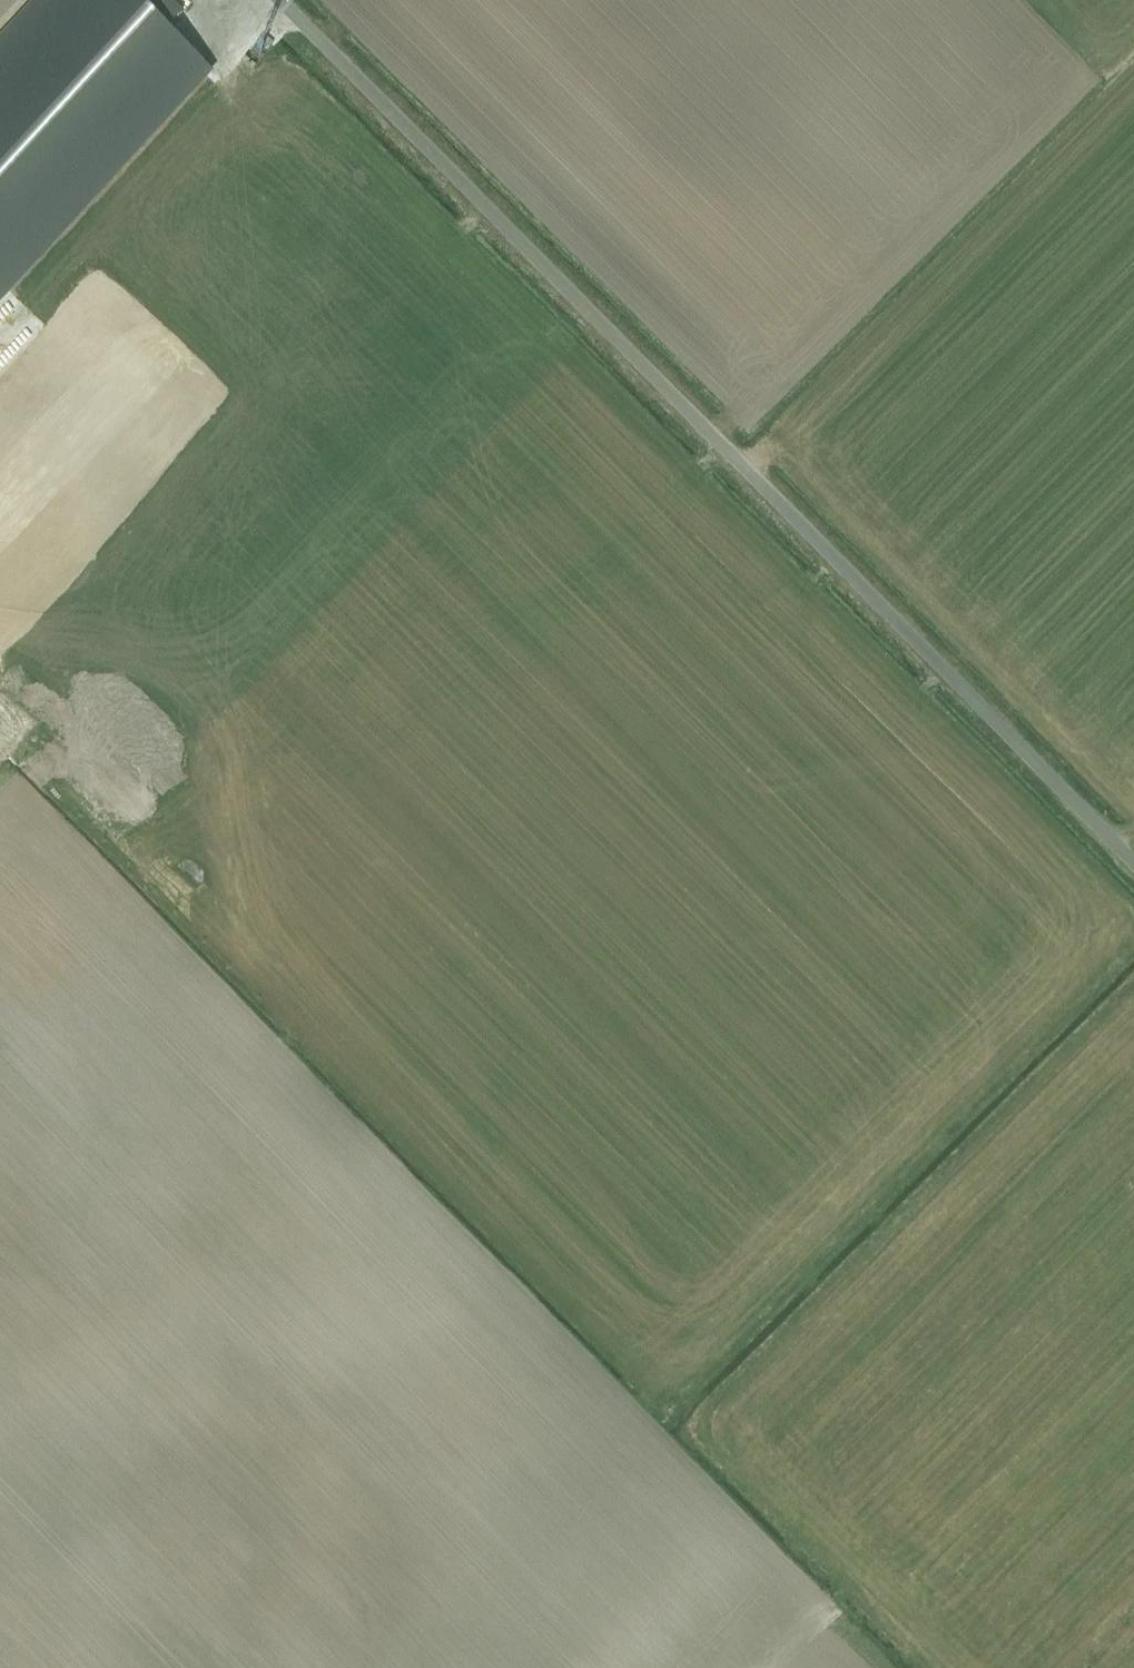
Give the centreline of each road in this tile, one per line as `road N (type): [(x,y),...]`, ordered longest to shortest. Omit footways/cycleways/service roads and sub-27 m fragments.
road 1 (unclassified): [(1133,869),(265,0)]

